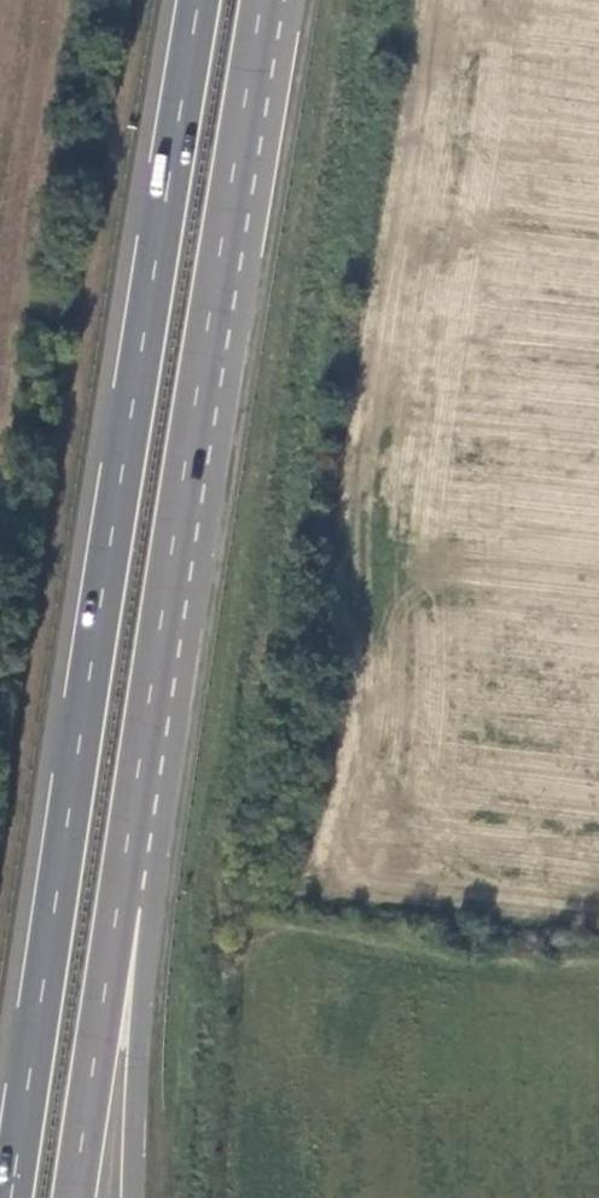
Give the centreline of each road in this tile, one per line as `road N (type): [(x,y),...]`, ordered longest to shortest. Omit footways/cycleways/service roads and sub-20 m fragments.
road 1 (trunk): [(200,0),(11,1197)]
road 2 (trunk): [(119,907),(262,0)]
road 3 (trunk): [(74,1197),(119,907)]
road 4 (trunk): [(132,1197),(137,1049),(119,907)]

